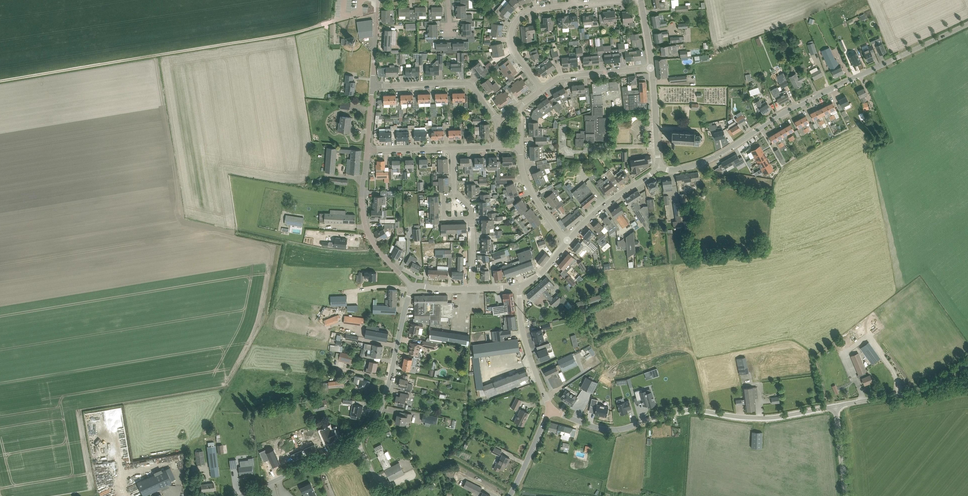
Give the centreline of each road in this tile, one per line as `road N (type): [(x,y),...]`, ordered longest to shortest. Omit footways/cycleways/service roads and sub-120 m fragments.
road 1 (tertiary): [(658,168),(721,154),(810,99),(967,24)]
road 2 (track): [(333,22),(0,82)]
road 3 (unclassified): [(836,406),(770,418),(679,411),(612,430),(550,408)]
road 4 (residential): [(356,441),(381,408),(411,286)]
road 5 (residential): [(411,286),(367,230),(368,150)]
road 6 (residential): [(498,121),(469,83),(373,85)]
road 7 (unclassified): [(836,406),(932,387),(967,361)]
road 8 (residential): [(541,90),(515,51),(513,26),(533,9),(575,5)]
road 9 (unknown): [(657,144),(600,146),(591,73)]
road 10 (residential): [(241,495),(356,441)]
road 11 (unclassified): [(550,408),(526,345),(519,287)]

